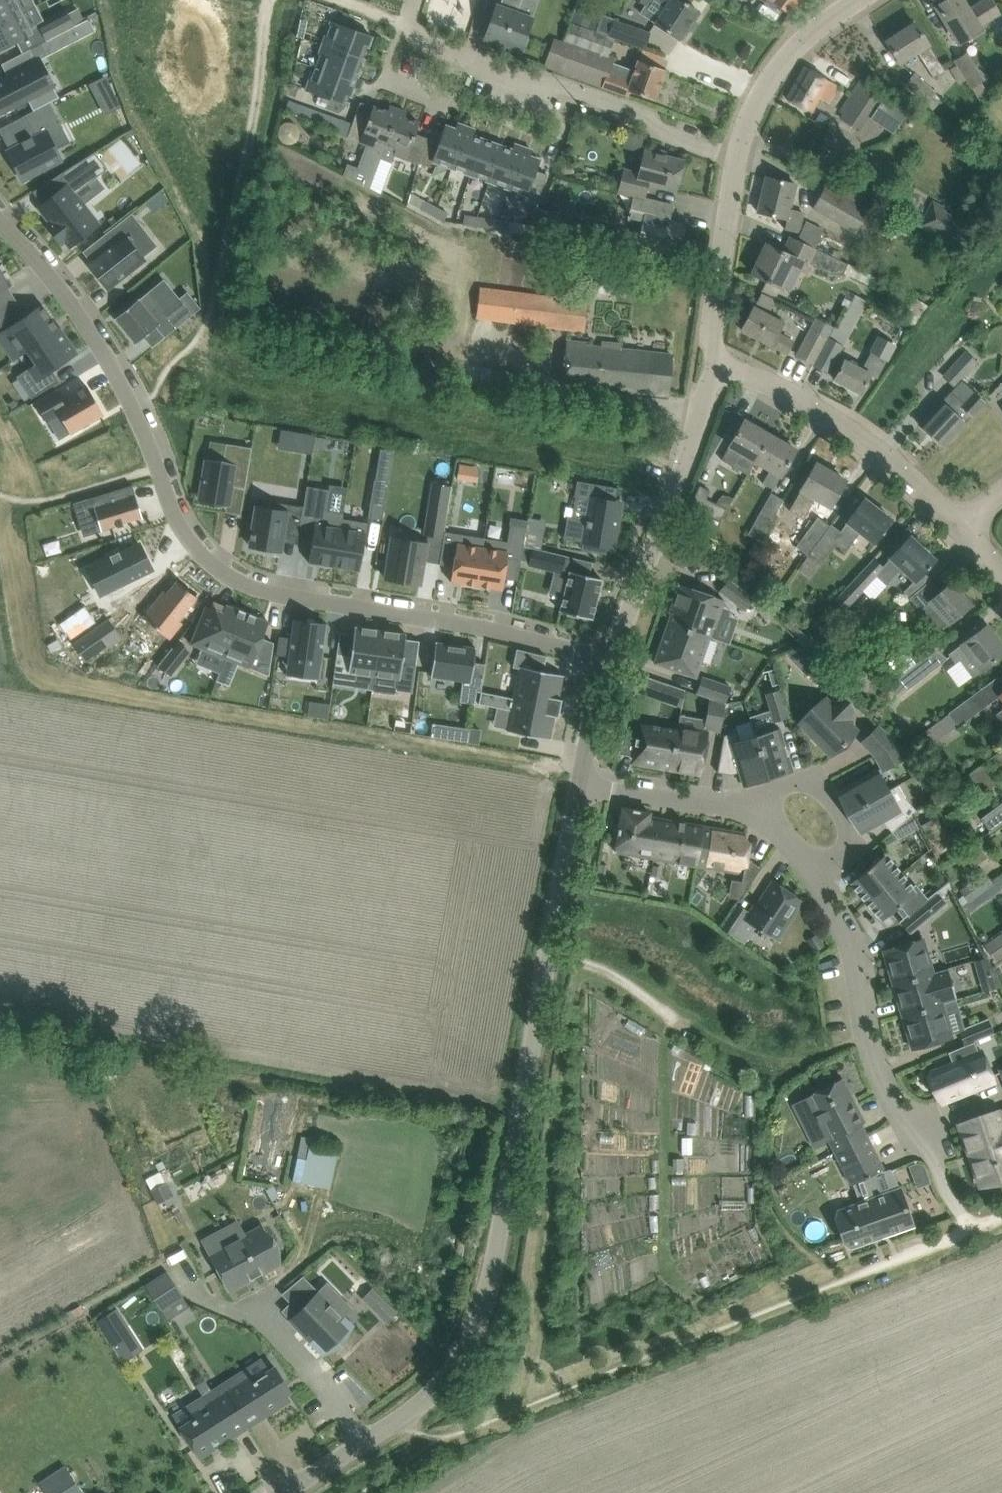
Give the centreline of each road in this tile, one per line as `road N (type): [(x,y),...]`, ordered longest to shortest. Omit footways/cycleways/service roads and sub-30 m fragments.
road 1 (residential): [(0,218),(81,318),(123,387),(170,504),(219,570),(260,589),(538,638),(610,661)]
road 2 (unclassified): [(284,1492),(431,1396),(478,1321),(579,782)]
road 3 (residential): [(579,782),(713,801),(765,820),(795,849),(850,942),(875,1072),(974,1230)]
road 4 (residential): [(741,158),(661,133),(649,111),(552,77),(534,84),(433,44),(411,18)]
road 5 (unclassified): [(610,661),(711,365)]
road 6 (residential): [(711,365),(798,396),(965,525)]
road 7 (unclassified): [(711,365),(741,158)]
road 8 (residential): [(741,158),(758,98),(792,49),(858,0)]
road 9 (unclassified): [(579,782),(610,661)]

